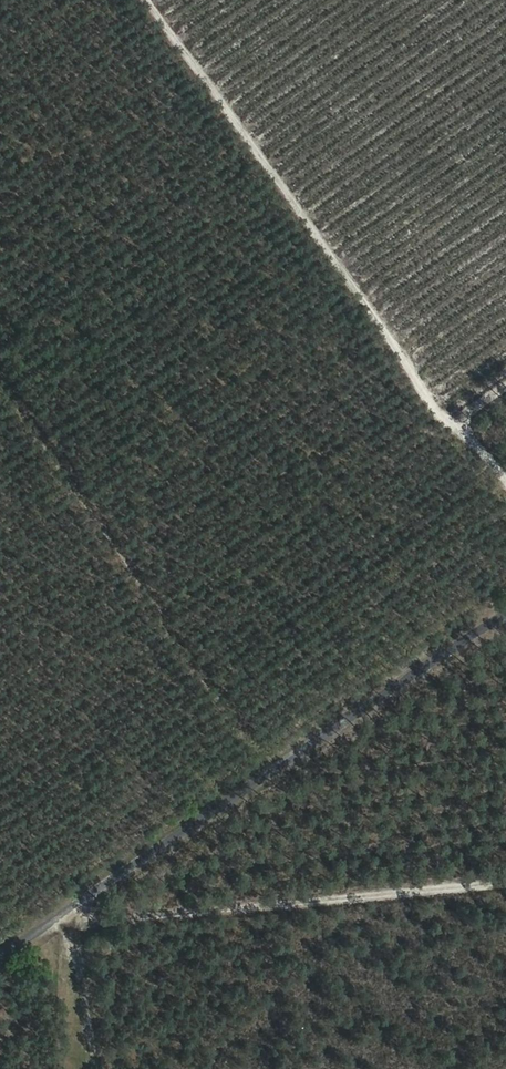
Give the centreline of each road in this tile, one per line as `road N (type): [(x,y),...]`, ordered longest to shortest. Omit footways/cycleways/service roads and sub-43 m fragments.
road 1 (residential): [(505,619),(0,966)]
road 2 (track): [(505,395),(451,433),(152,0)]
road 3 (track): [(277,776),(0,372)]

